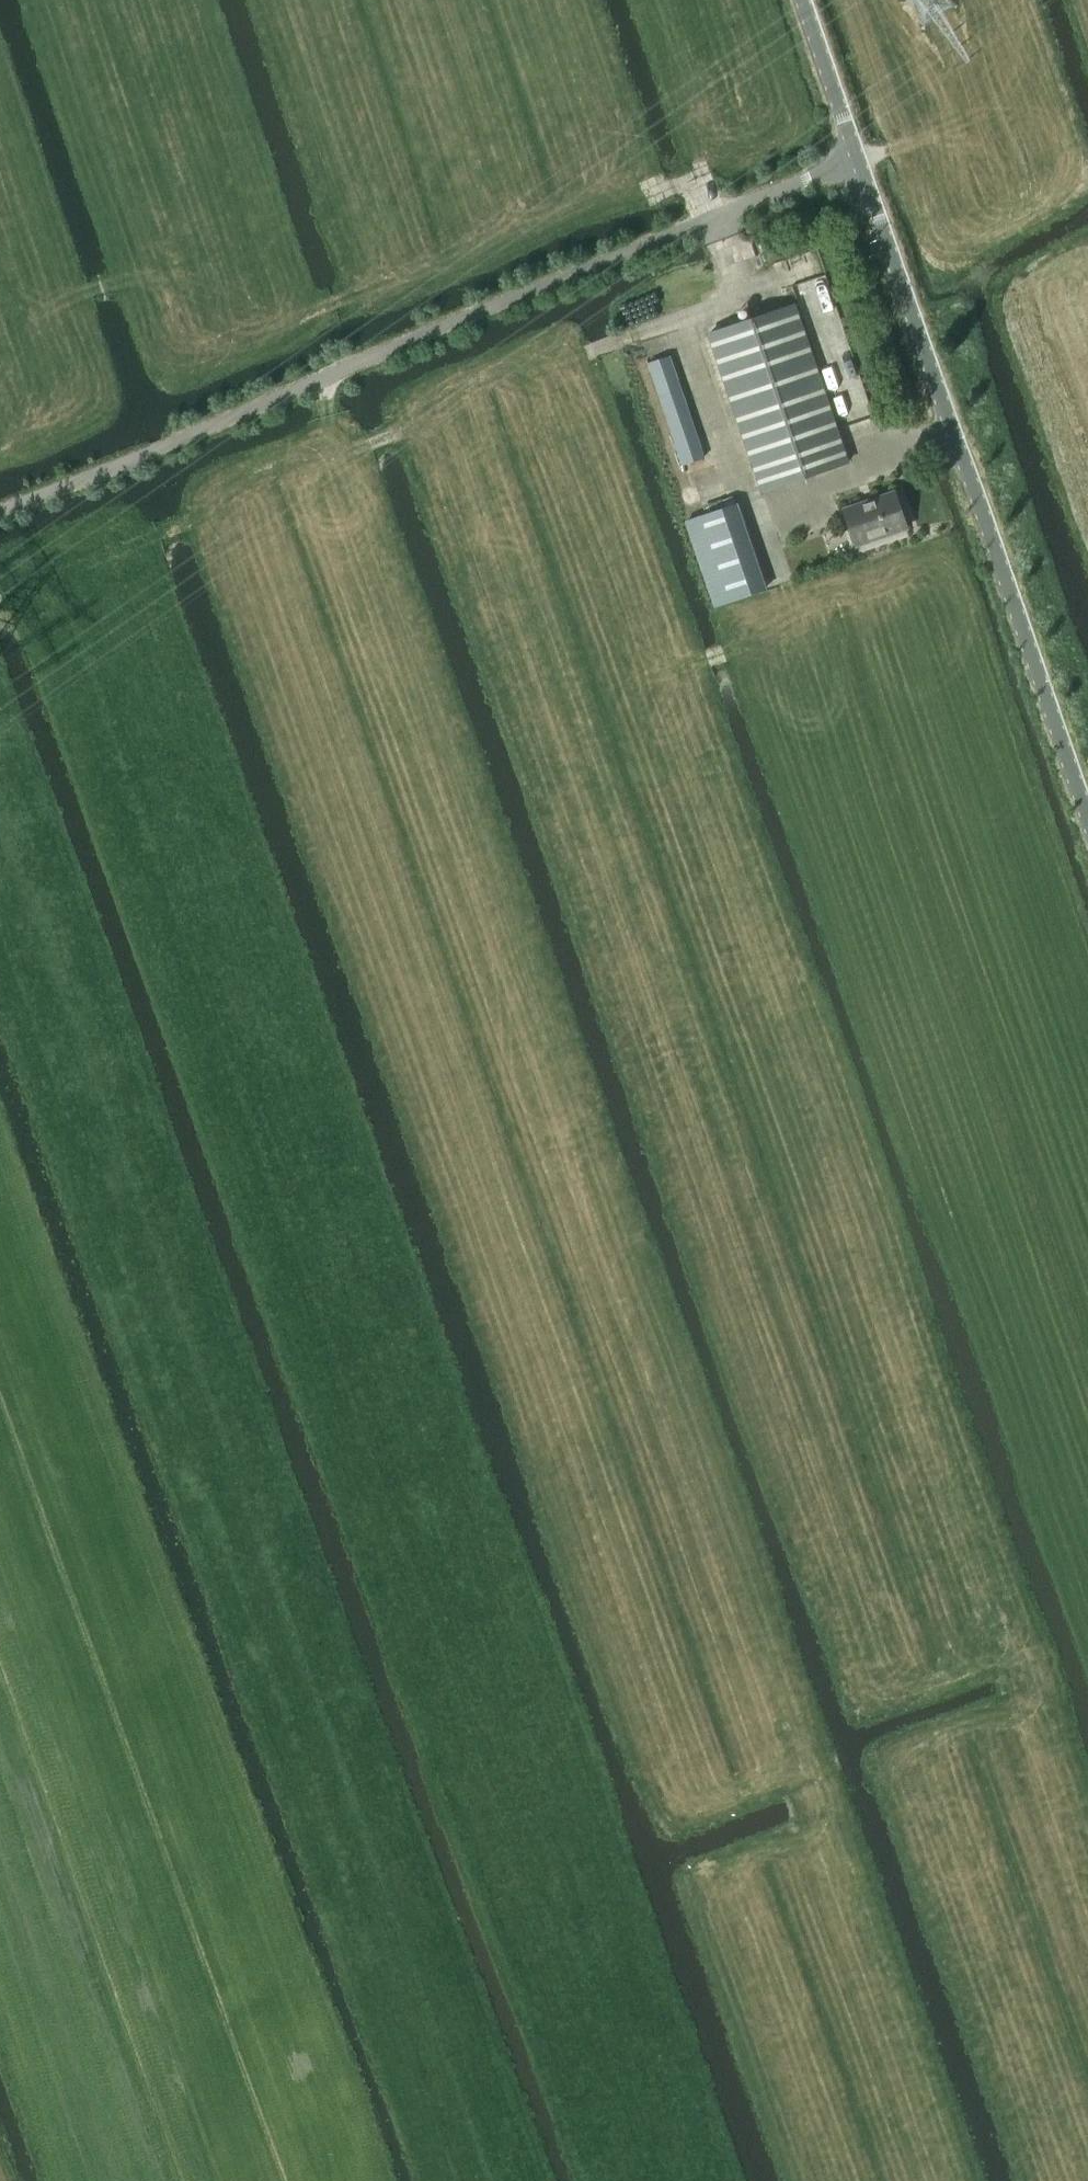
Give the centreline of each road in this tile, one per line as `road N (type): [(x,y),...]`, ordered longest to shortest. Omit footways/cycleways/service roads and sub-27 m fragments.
road 1 (unclassified): [(0,512),(855,161)]
road 2 (tertiary): [(1087,819),(855,161)]
road 3 (tertiary): [(855,161),(801,0)]

